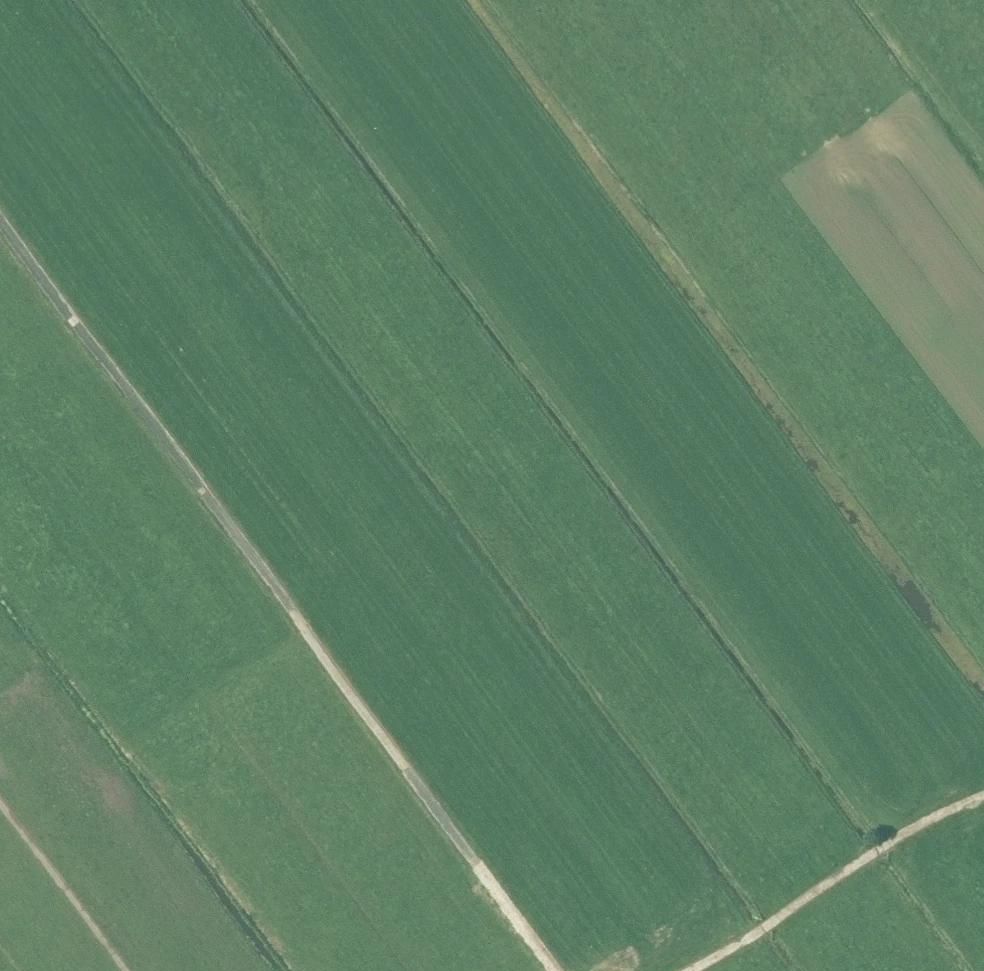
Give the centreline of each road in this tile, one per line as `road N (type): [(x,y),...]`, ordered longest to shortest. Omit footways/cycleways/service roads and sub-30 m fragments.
road 1 (track): [(560,970),(339,684),(0,218)]
road 2 (track): [(983,795),(896,839),(690,970)]
road 3 (track): [(125,970),(0,803)]

